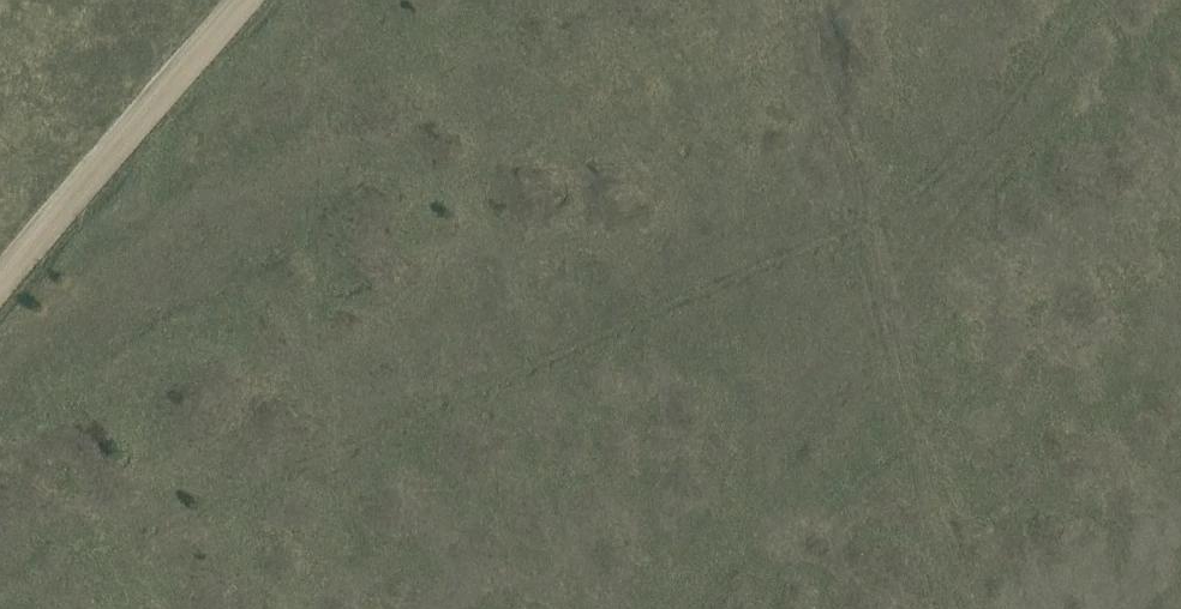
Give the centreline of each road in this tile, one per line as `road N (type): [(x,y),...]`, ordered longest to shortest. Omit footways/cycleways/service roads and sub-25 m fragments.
road 1 (track): [(0,286),(253,0)]

